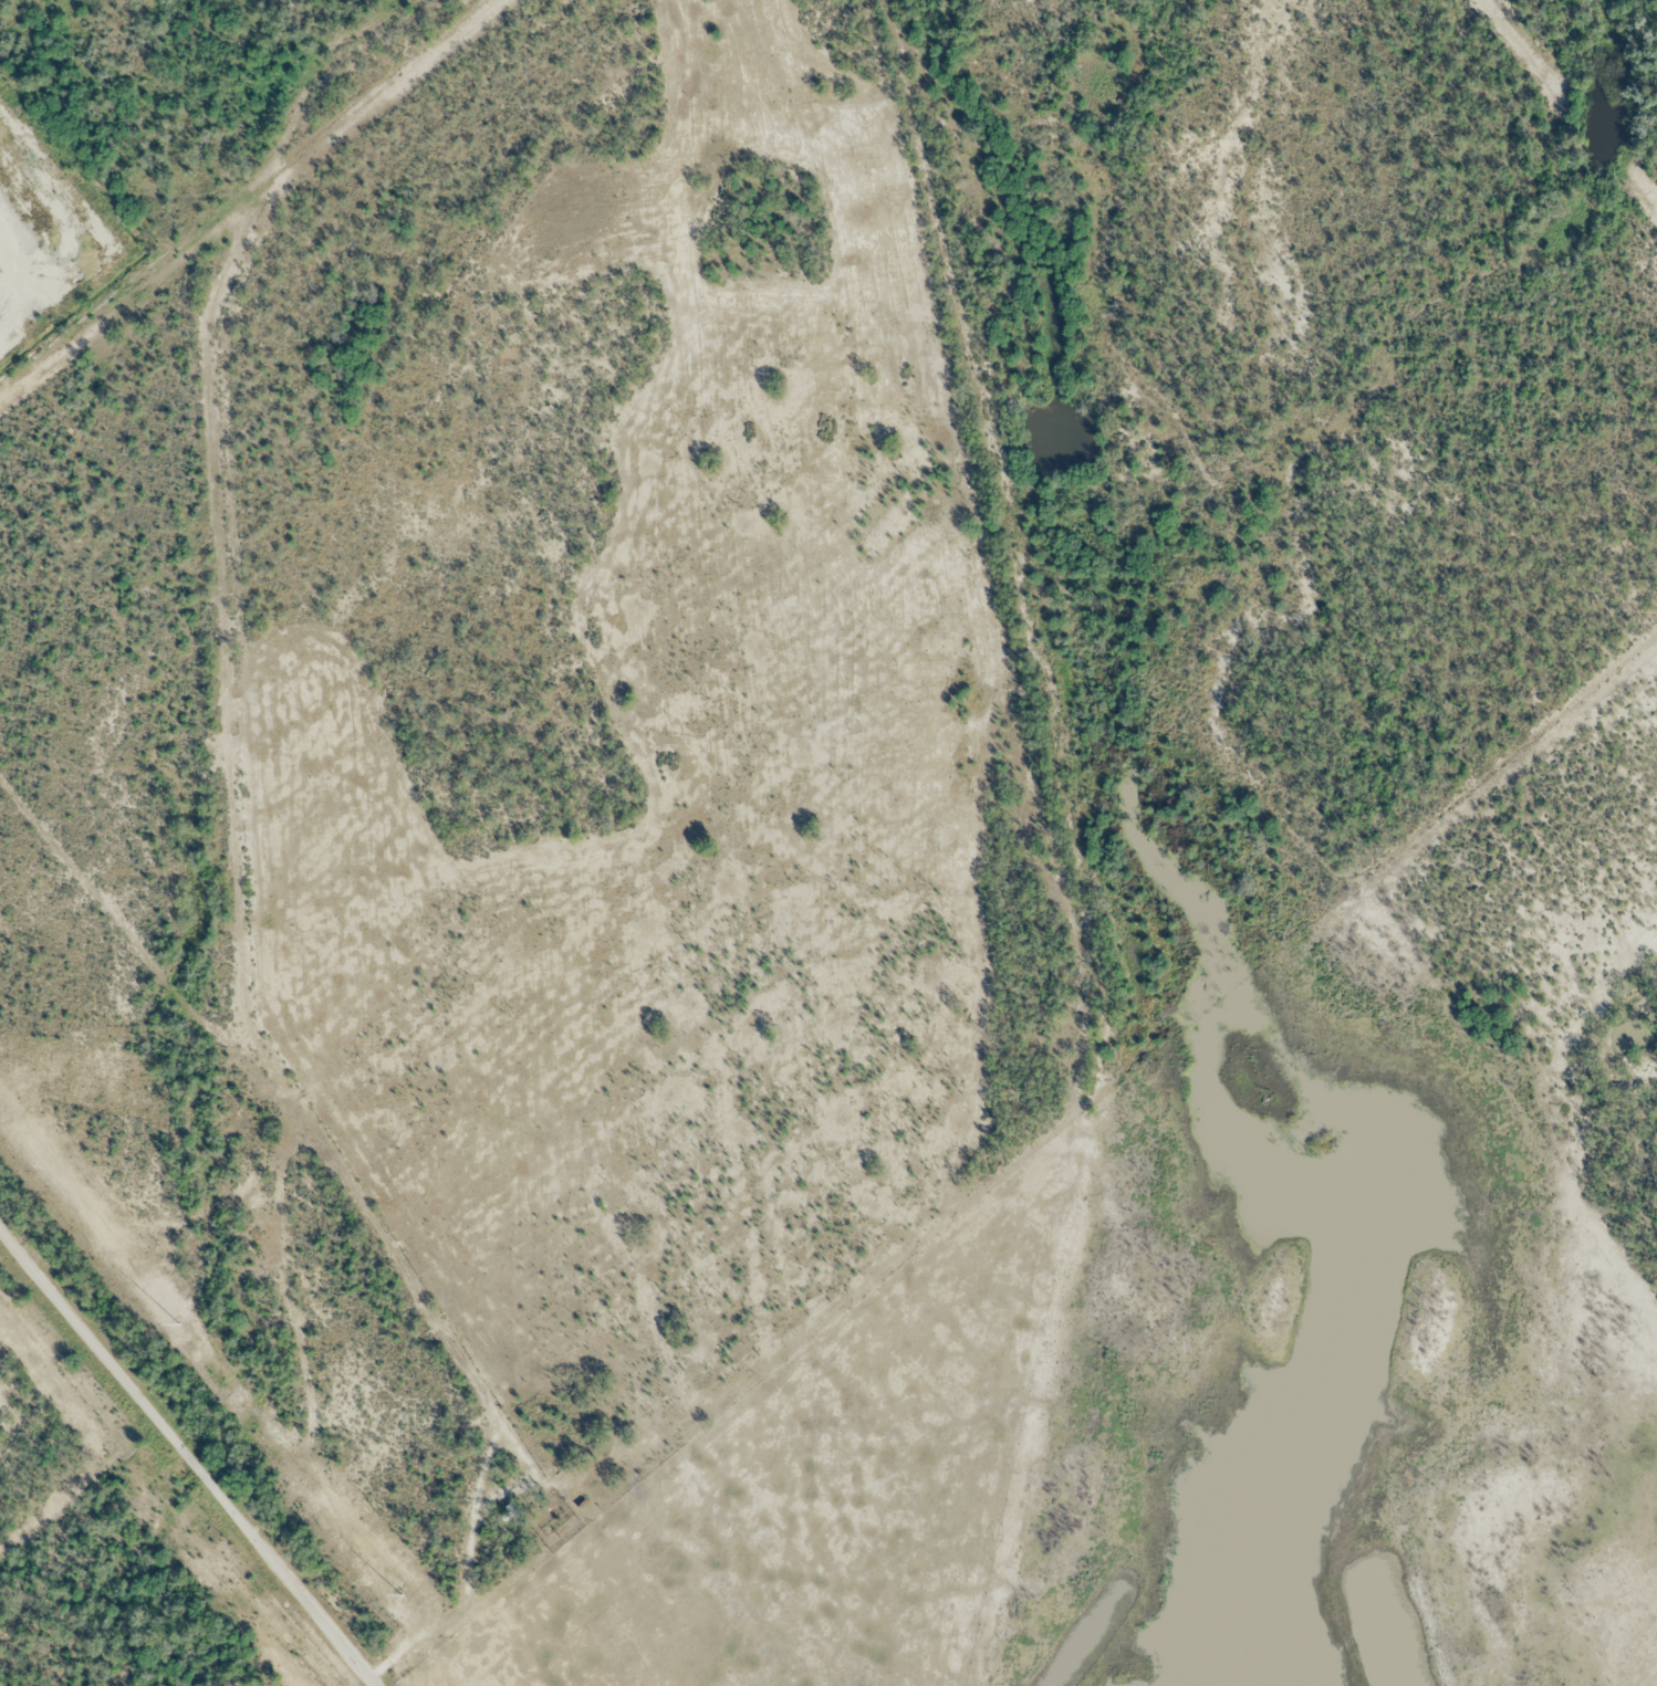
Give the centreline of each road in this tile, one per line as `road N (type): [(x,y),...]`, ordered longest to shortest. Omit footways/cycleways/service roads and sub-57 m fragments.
road 1 (residential): [(376,1685),(0,1232)]

